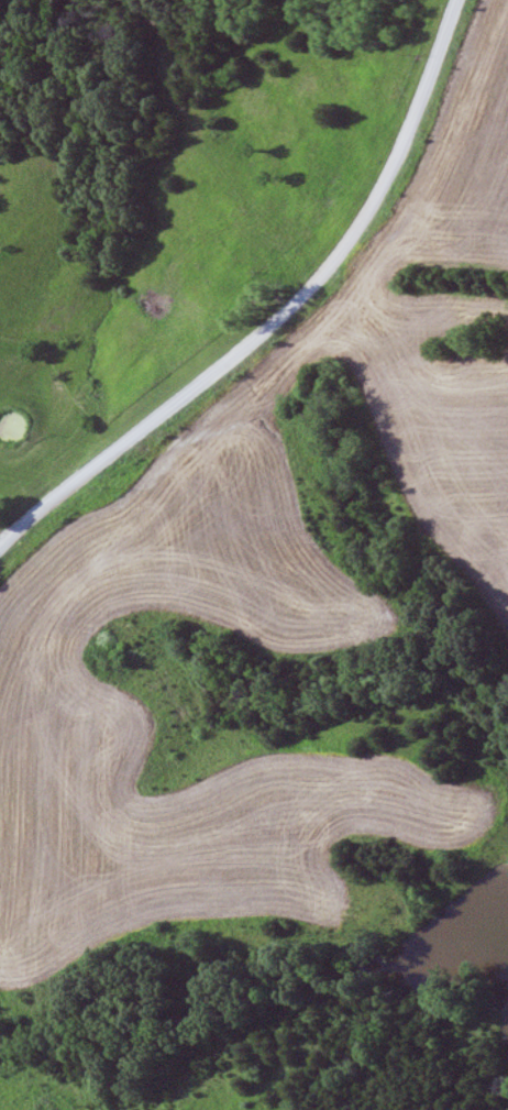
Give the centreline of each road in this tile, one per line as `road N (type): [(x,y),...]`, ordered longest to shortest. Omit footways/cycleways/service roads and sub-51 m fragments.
road 1 (residential): [(0,558),(279,330),(325,278),(395,177),(462,0)]

